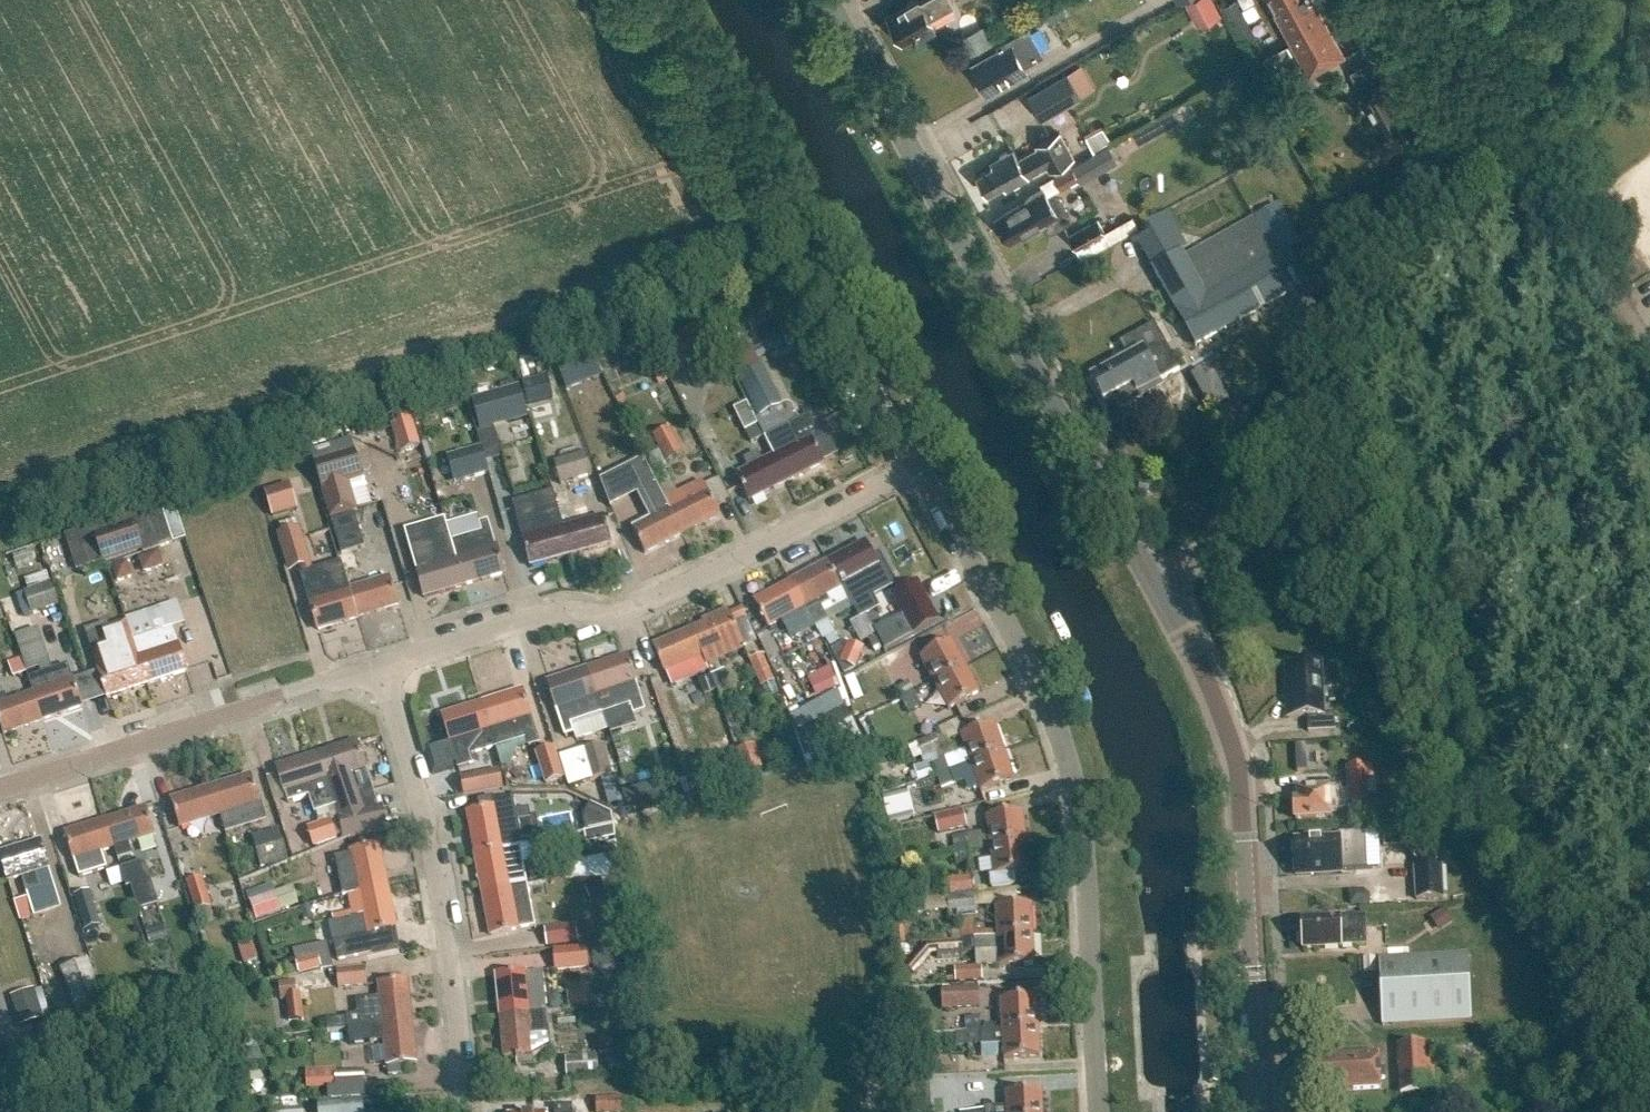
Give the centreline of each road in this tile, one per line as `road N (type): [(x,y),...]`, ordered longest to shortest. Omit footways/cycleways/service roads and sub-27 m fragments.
road 1 (unclassified): [(1098,1111),(1075,790),(1044,699),(913,463)]
road 2 (secondary): [(1151,581),(827,0)]
road 3 (residential): [(380,666),(567,608),(617,613),(913,463)]
road 4 (unclassified): [(1151,581),(1197,553),(1221,523),(1268,427),(1465,114)]
road 5 (secondary): [(1260,1111),(1231,739),(1151,581)]
road 6 (unclassified): [(913,463),(656,0)]
road 7 (residential): [(460,1111),(452,991),(424,814),(380,666)]
road 8 (residential): [(0,784),(380,666)]
road 9 (unclassified): [(1465,114),(1519,164),(1649,355)]
road 10 (unclassified): [(1465,114),(1525,0)]

